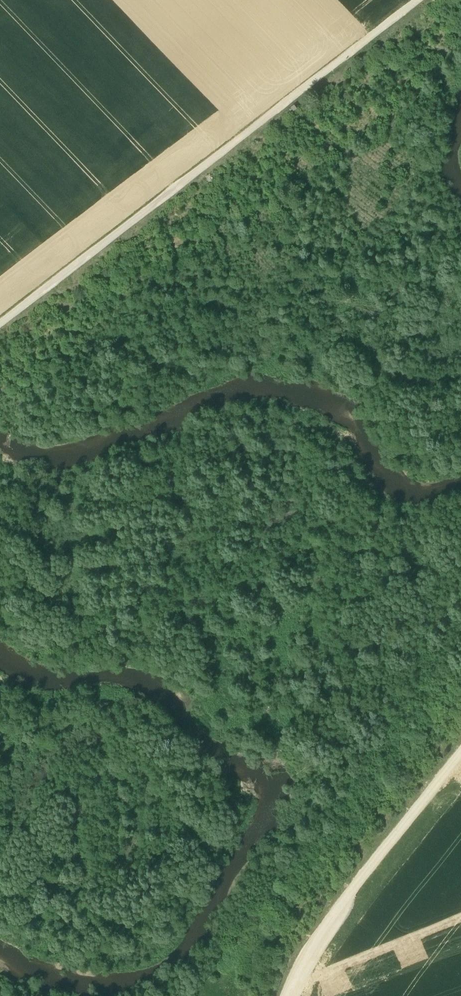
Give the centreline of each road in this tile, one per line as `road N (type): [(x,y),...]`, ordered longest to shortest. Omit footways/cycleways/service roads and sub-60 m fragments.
road 1 (track): [(440,0),(0,336)]
road 2 (track): [(460,748),(339,904),(283,995)]

